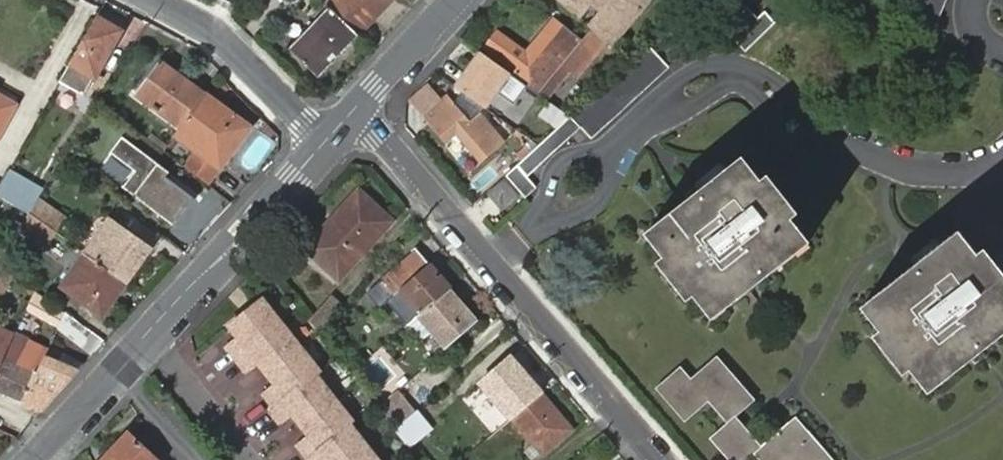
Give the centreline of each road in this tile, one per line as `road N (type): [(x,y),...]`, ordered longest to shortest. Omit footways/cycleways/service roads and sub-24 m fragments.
road 1 (residential): [(659,459),(358,110)]
road 2 (residential): [(328,143),(151,337)]
road 3 (residential): [(153,0),(212,29),(328,143)]
road 4 (residential): [(151,337),(249,459)]
road 5 (residential): [(461,0),(358,110)]
road 6 (residential): [(151,337),(56,439)]

